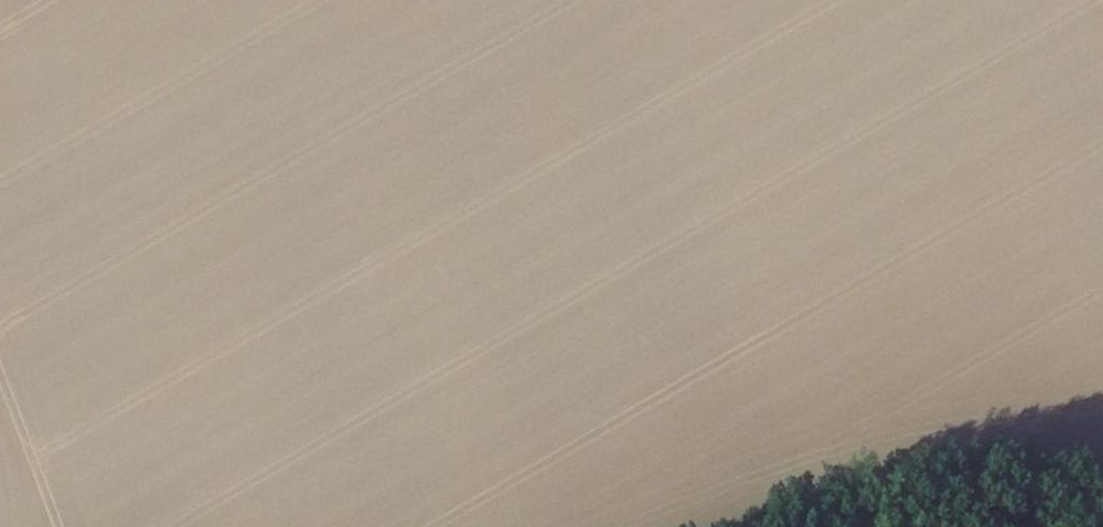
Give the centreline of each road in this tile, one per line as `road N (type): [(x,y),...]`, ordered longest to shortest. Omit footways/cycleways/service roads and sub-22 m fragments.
road 1 (track): [(842,526),(946,488),(1102,508)]

